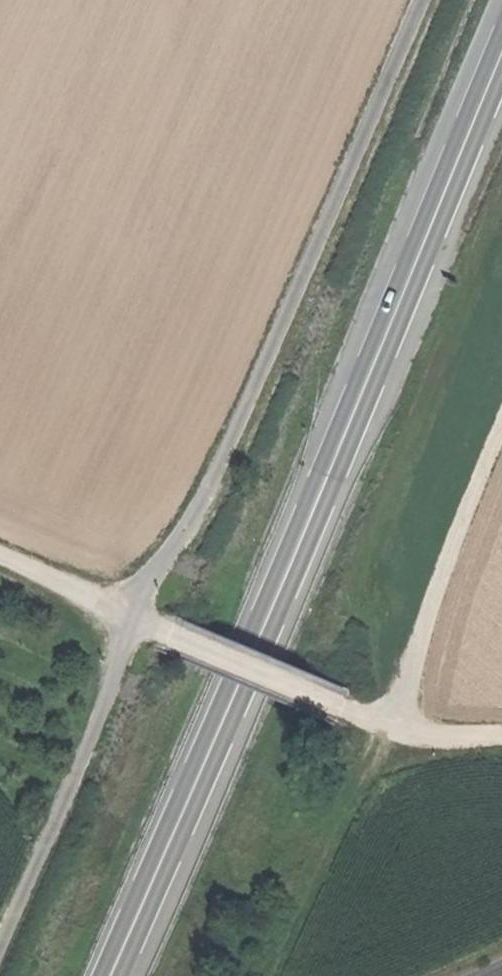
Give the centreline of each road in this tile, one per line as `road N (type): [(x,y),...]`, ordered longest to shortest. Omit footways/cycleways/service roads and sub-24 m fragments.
road 1 (track): [(0,957),(97,730),(129,613),(204,505),(427,0)]
road 2 (trunk): [(501,18),(258,627),(101,975)]
road 3 (trunk): [(122,975),(274,631),(501,69)]
road 4 (track): [(0,556),(392,725)]
road 5 (track): [(501,432),(392,725)]

